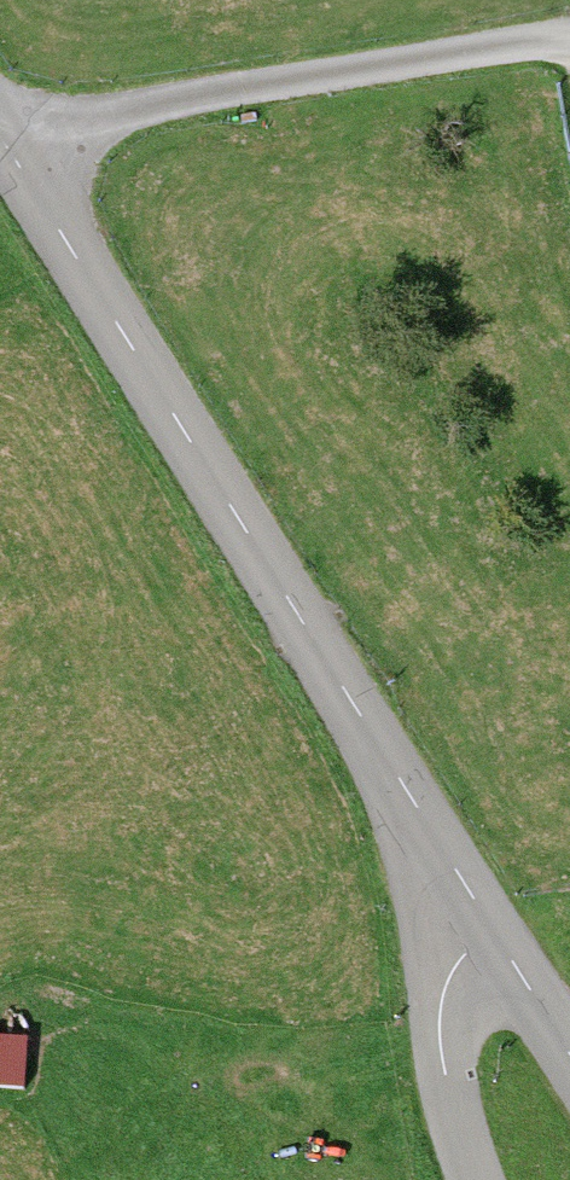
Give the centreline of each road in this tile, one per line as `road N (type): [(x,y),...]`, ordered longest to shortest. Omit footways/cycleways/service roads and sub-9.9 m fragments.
road 1 (tertiary): [(0,134),(490,930)]
road 2 (track): [(569,37),(0,129)]
road 3 (tertiary): [(490,930),(459,959),(441,1013),(447,1080),(479,1179)]
road 4 (tertiary): [(490,930),(569,1058)]

